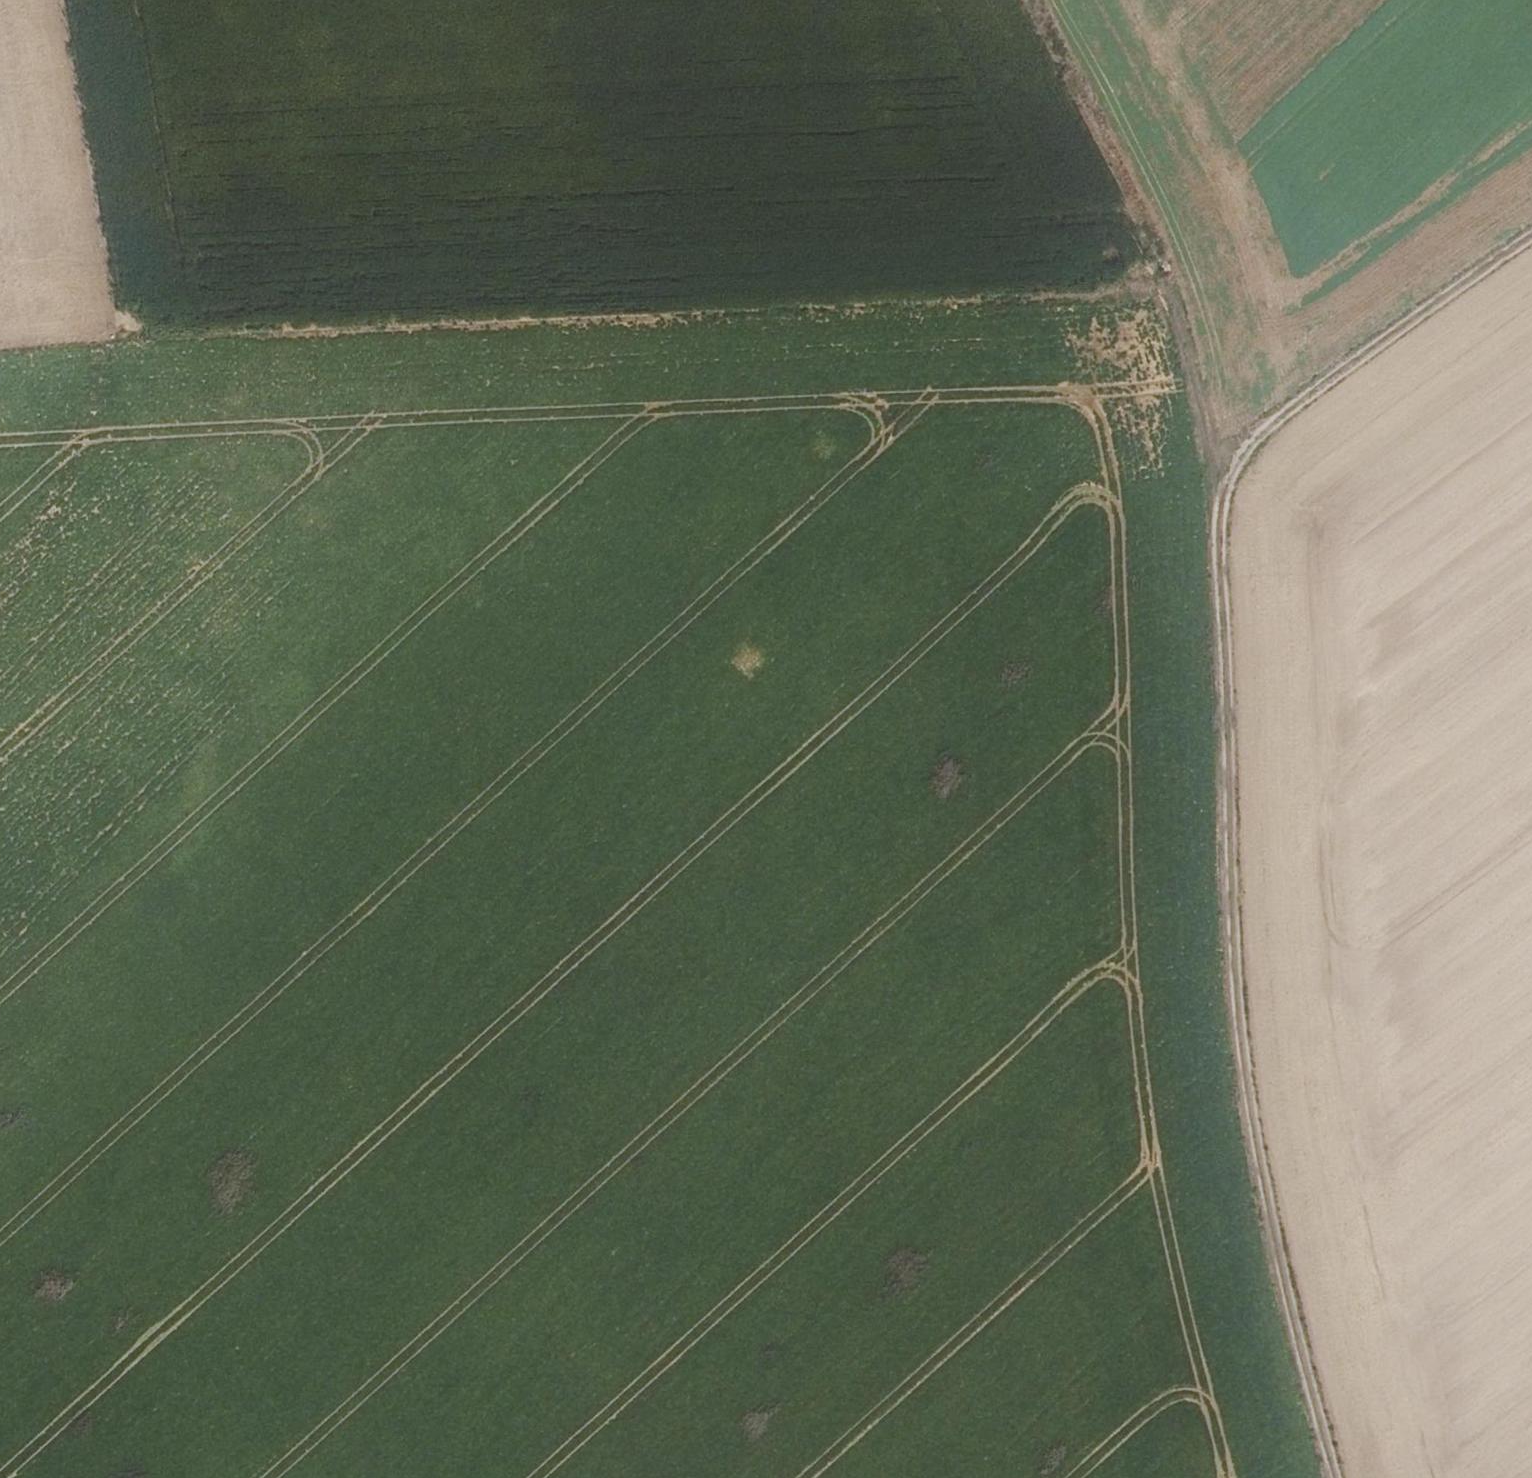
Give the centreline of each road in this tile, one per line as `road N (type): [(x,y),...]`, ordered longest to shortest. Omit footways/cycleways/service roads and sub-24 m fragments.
road 1 (track): [(1219,475),(1235,873),(1285,1283),(1329,1477)]
road 2 (track): [(1219,475),(1531,246)]

